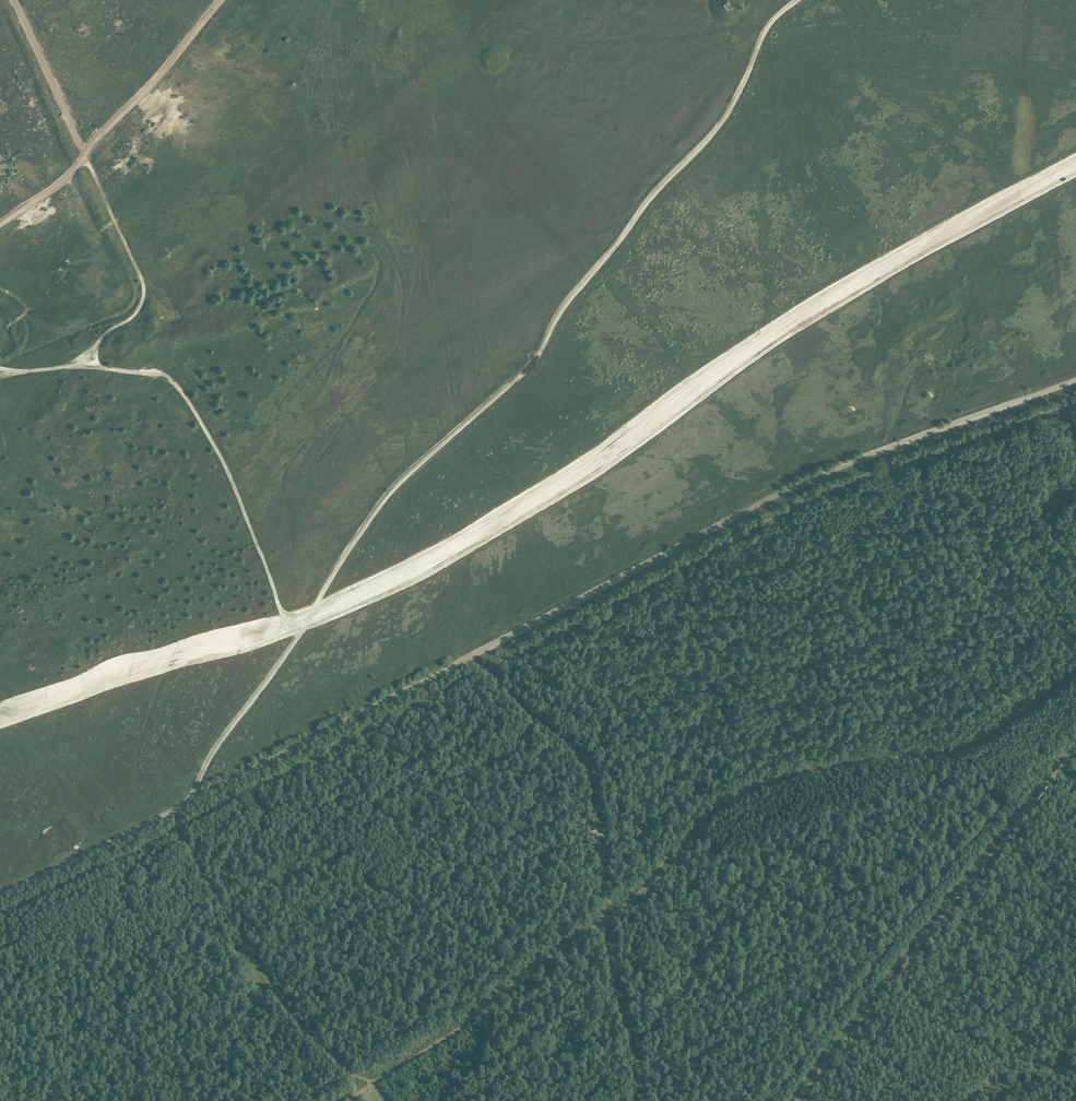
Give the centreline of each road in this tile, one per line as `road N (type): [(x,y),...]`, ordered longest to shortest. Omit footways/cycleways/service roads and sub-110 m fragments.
road 1 (track): [(67,367),(157,374),(184,394),(225,465),(287,625),(303,631),(378,507),(523,372),(581,288),(717,127),(767,28),(799,0)]
road 2 (track): [(0,895),(778,495),(1075,381)]
road 3 (unclassified): [(0,915),(178,832),(797,505),(1075,402)]
road 4 (track): [(379,1080),(625,907),(748,795),(808,773),(968,741),(1075,666)]
road 5 (track): [(303,631),(217,747),(177,828),(287,1012),(353,1075),(379,1080),(353,1097),(355,1080)]
road 6 (track): [(0,380),(67,367),(137,310),(141,276),(86,155),(222,0)]
road 7 (track): [(478,653),(501,687),(590,773),(597,800),(589,828),(603,862),(606,920),(643,1100)]
road 8 (track): [(1075,751),(797,1100)]
road 9 (track): [(0,729),(295,634)]
road 10 (track): [(15,0),(86,155),(60,185),(0,226)]

